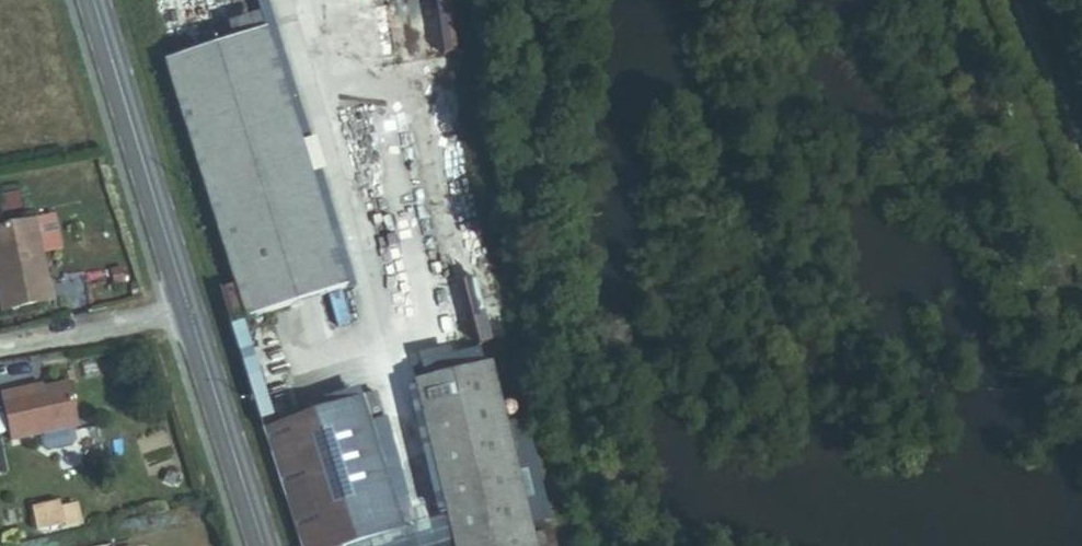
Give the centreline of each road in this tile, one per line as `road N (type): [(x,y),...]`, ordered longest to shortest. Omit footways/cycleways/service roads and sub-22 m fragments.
road 1 (secondary): [(184,306),(90,0)]
road 2 (secondary): [(261,545),(184,306)]
road 3 (residential): [(184,306),(0,345)]

